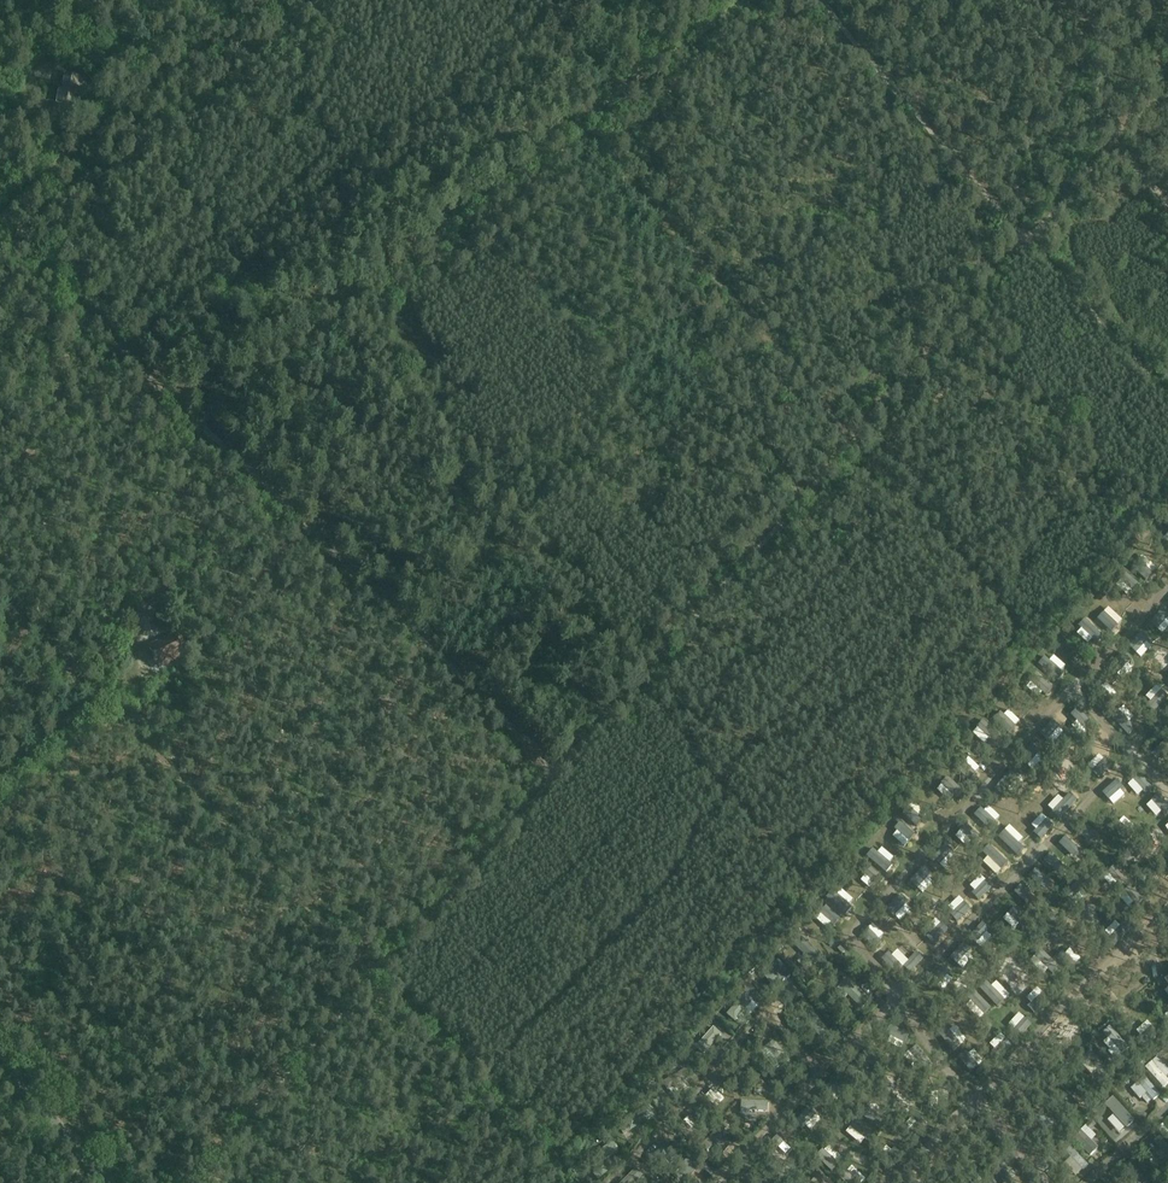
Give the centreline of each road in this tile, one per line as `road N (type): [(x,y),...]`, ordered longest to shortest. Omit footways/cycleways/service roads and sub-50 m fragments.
road 1 (track): [(194,1182),(798,501)]
road 2 (track): [(557,773),(0,221)]
road 3 (track): [(195,417),(741,0)]
road 4 (track): [(377,977),(0,599)]
road 5 (track): [(6,228),(21,196),(274,0)]
road 6 (track): [(0,706),(281,503)]
road 7 (track): [(1029,239),(822,0)]
road 8 (track): [(854,436),(1029,239)]
road 9 (track): [(1167,397),(1029,239)]
road 10 (unclassified): [(109,1182),(0,1061)]
road 11 (track): [(1110,153),(1167,46)]

